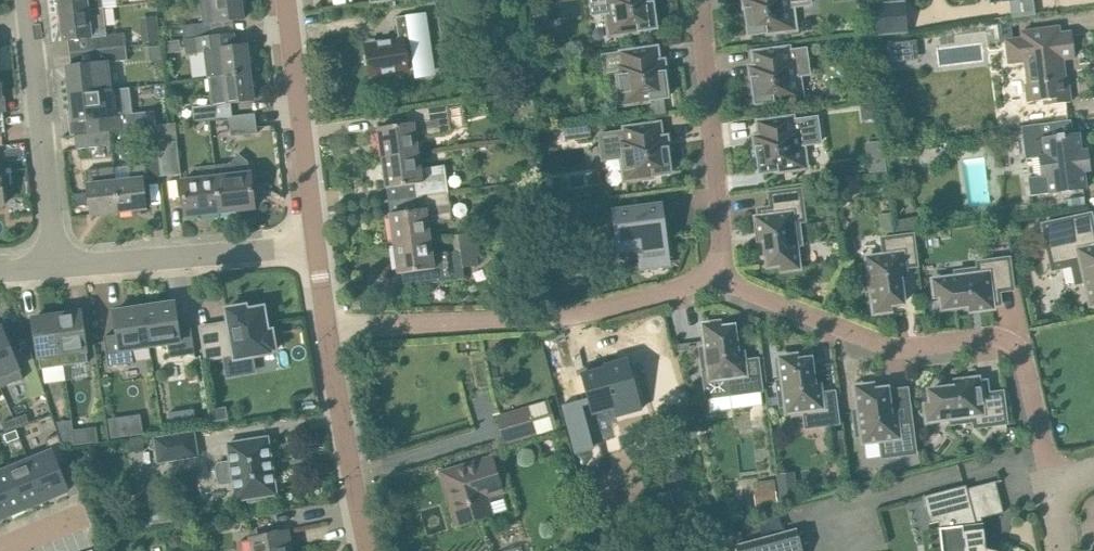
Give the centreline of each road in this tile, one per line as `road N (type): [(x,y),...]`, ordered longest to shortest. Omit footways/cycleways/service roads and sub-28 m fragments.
road 1 (residential): [(720,275),(891,349),(995,335),(1018,347),(1046,456),(1063,484)]
road 2 (residential): [(327,328),(566,318),(720,275)]
road 3 (residential): [(720,275),(703,0)]
road 4 (residential): [(61,264),(29,0)]
road 5 (residential): [(61,264),(317,246)]
road 6 (residential): [(317,246),(287,0)]
road 7 (residential): [(370,550),(327,328)]

